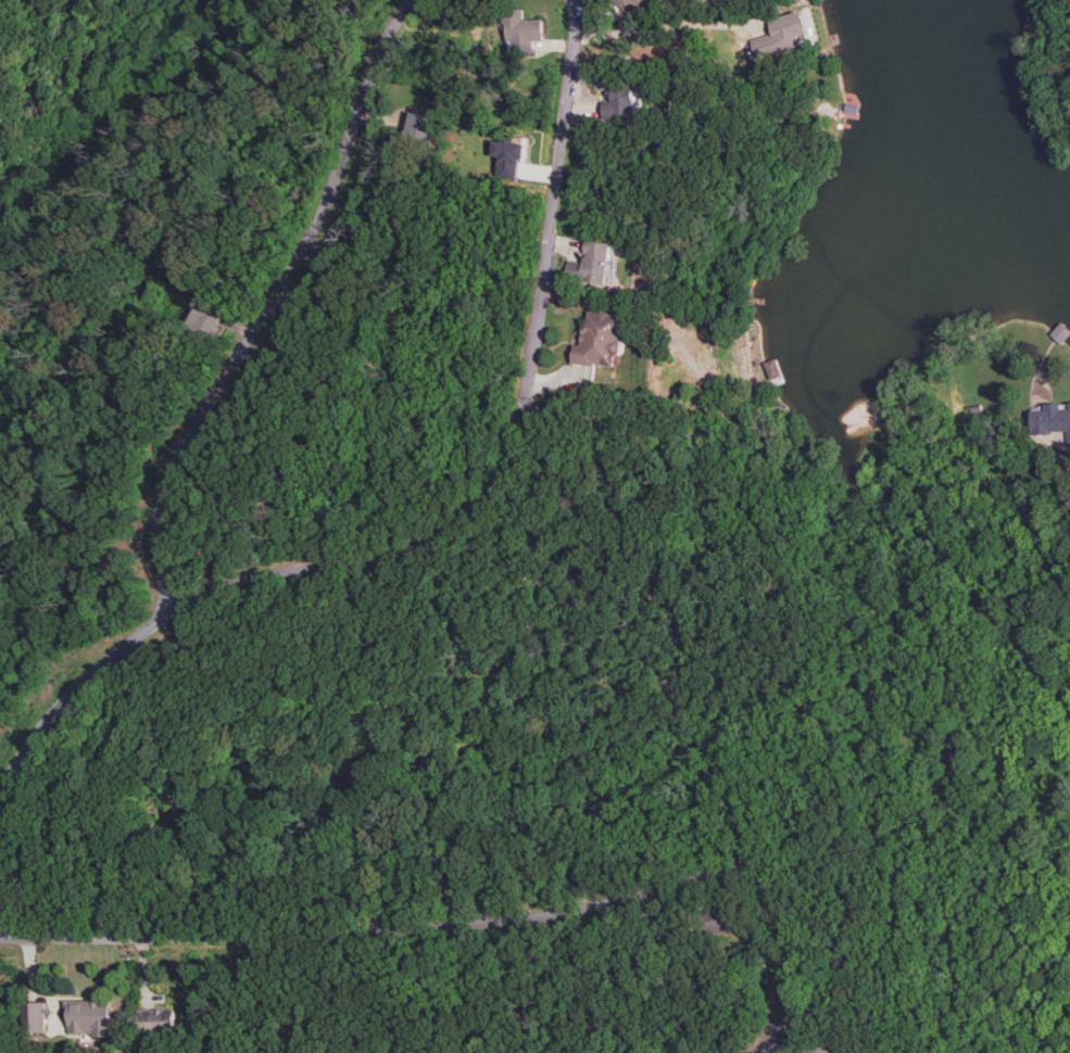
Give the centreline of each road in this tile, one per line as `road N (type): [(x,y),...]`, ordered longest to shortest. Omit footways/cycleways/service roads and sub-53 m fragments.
road 1 (residential): [(763,1052),(783,1015),(789,942),(767,886),(731,875),(586,909),(445,925),(290,936),(0,938)]
road 2 (residential): [(171,611),(256,579),(435,546),(501,489),(532,383),(578,0)]
road 3 (residential): [(417,0),(373,68),(318,230),(171,480),(159,522),(171,611)]
road 4 (residential): [(0,796),(70,698),(171,611)]
road 5 (residential): [(501,489),(520,570),(554,612)]

